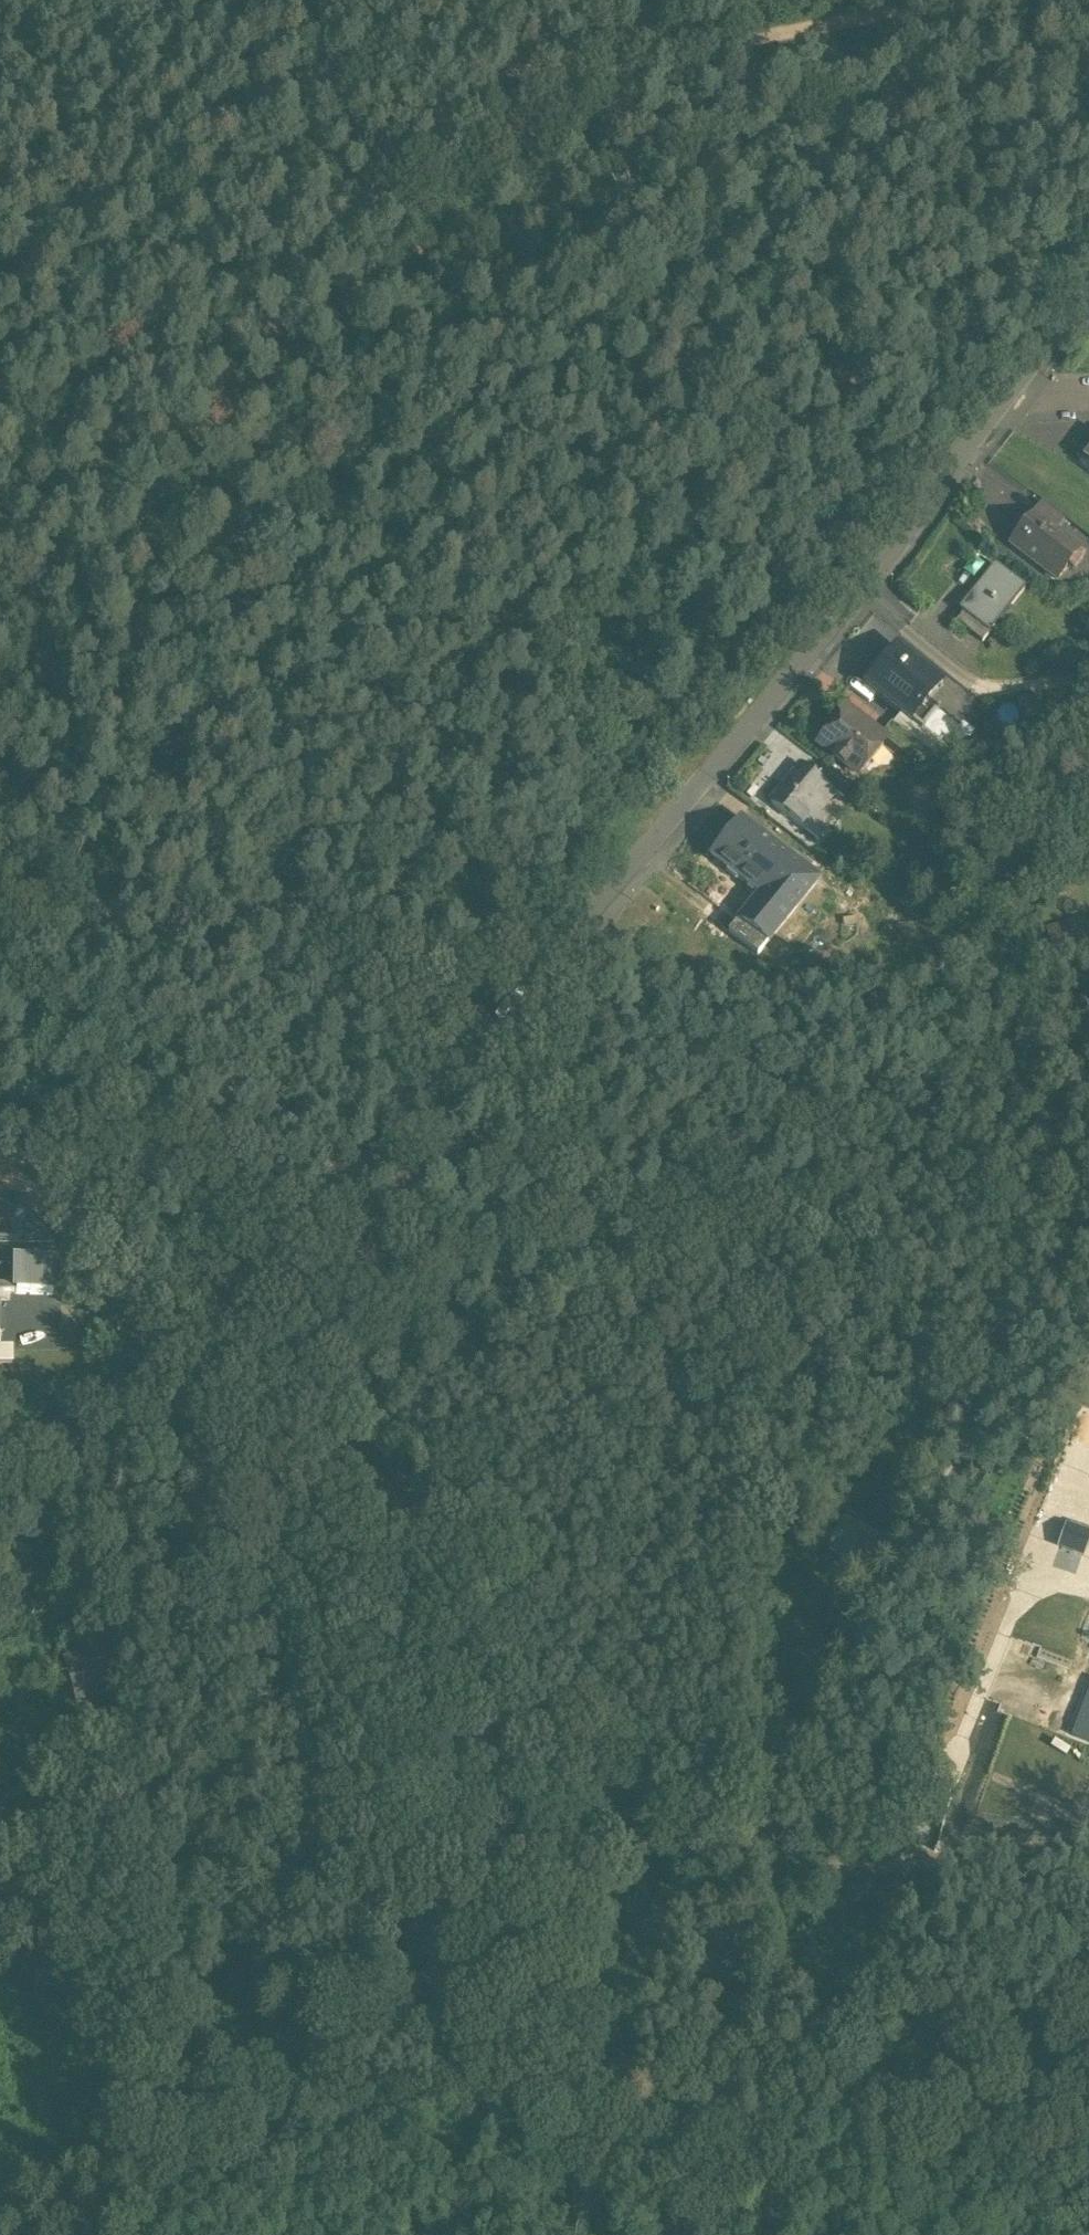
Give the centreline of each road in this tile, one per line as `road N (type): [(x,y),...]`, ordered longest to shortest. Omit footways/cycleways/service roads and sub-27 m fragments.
road 1 (residential): [(1088,294),(833,626),(201,1348),(139,1398),(94,1422),(0,1450)]
road 2 (track): [(38,0),(550,75)]
road 3 (track): [(550,75),(900,12)]

